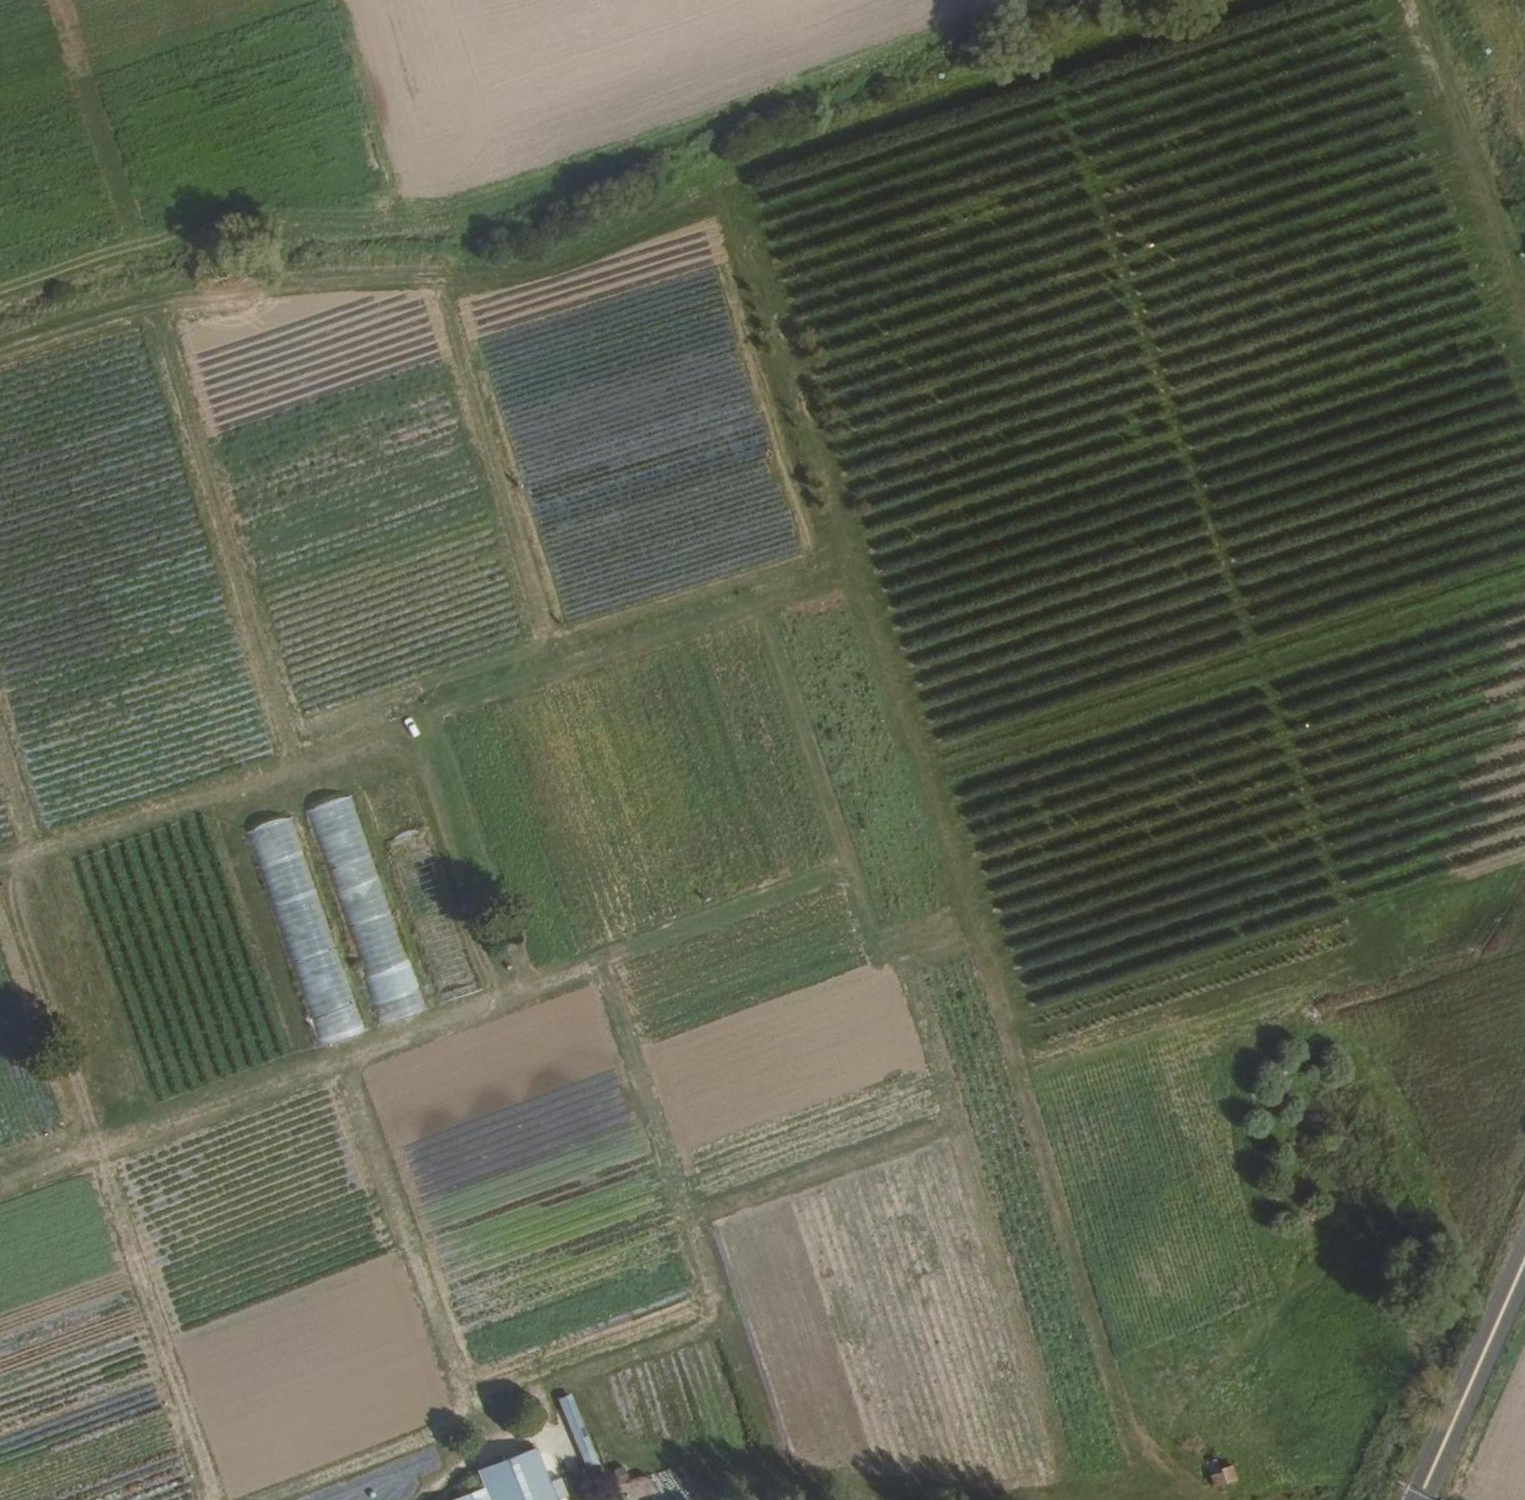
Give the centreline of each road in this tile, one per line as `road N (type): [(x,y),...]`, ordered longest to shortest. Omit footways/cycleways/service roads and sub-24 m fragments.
road 1 (secondary): [(1417,1499),(1524,1255)]

